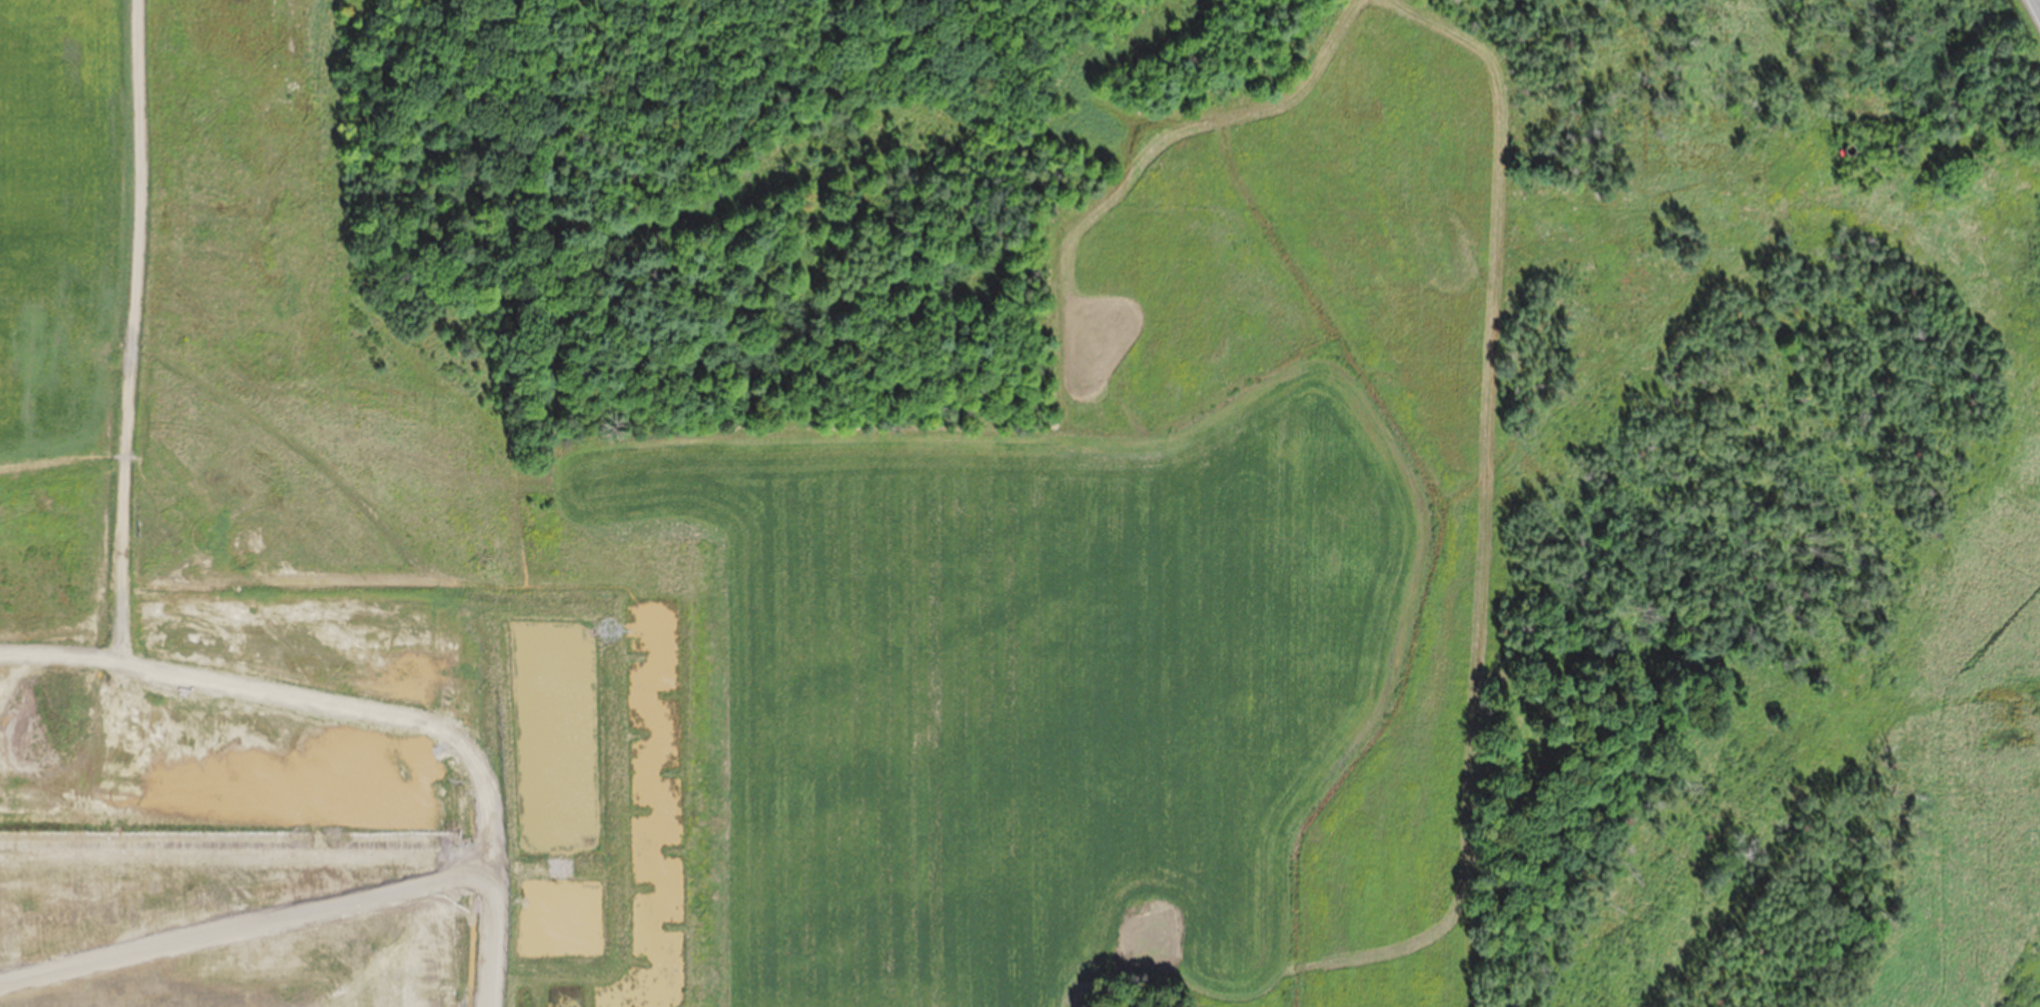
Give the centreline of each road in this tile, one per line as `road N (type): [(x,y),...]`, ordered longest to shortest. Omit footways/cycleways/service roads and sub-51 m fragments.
road 1 (residential): [(485,1006),(492,864),(484,787),(471,754),(415,717),(116,657),(137,243),(137,0)]

